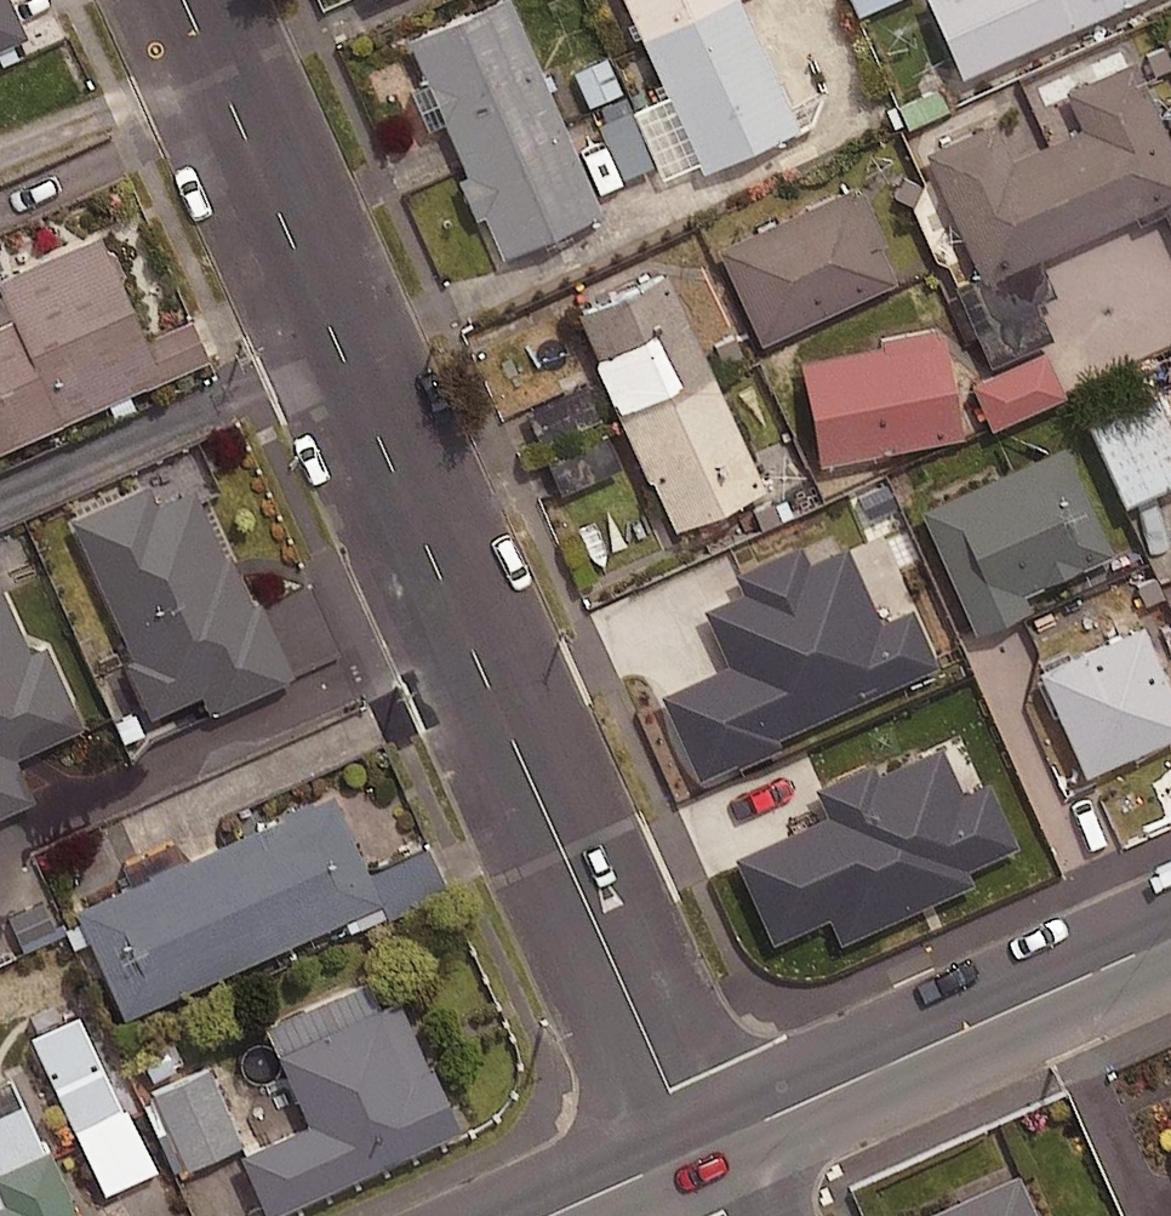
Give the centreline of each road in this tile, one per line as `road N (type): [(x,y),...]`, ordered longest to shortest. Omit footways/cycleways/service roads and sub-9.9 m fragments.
road 1 (residential): [(183,0),(696,1150)]
road 2 (secondary): [(1170,938),(696,1150)]
road 3 (secondary): [(696,1150),(548,1215)]

